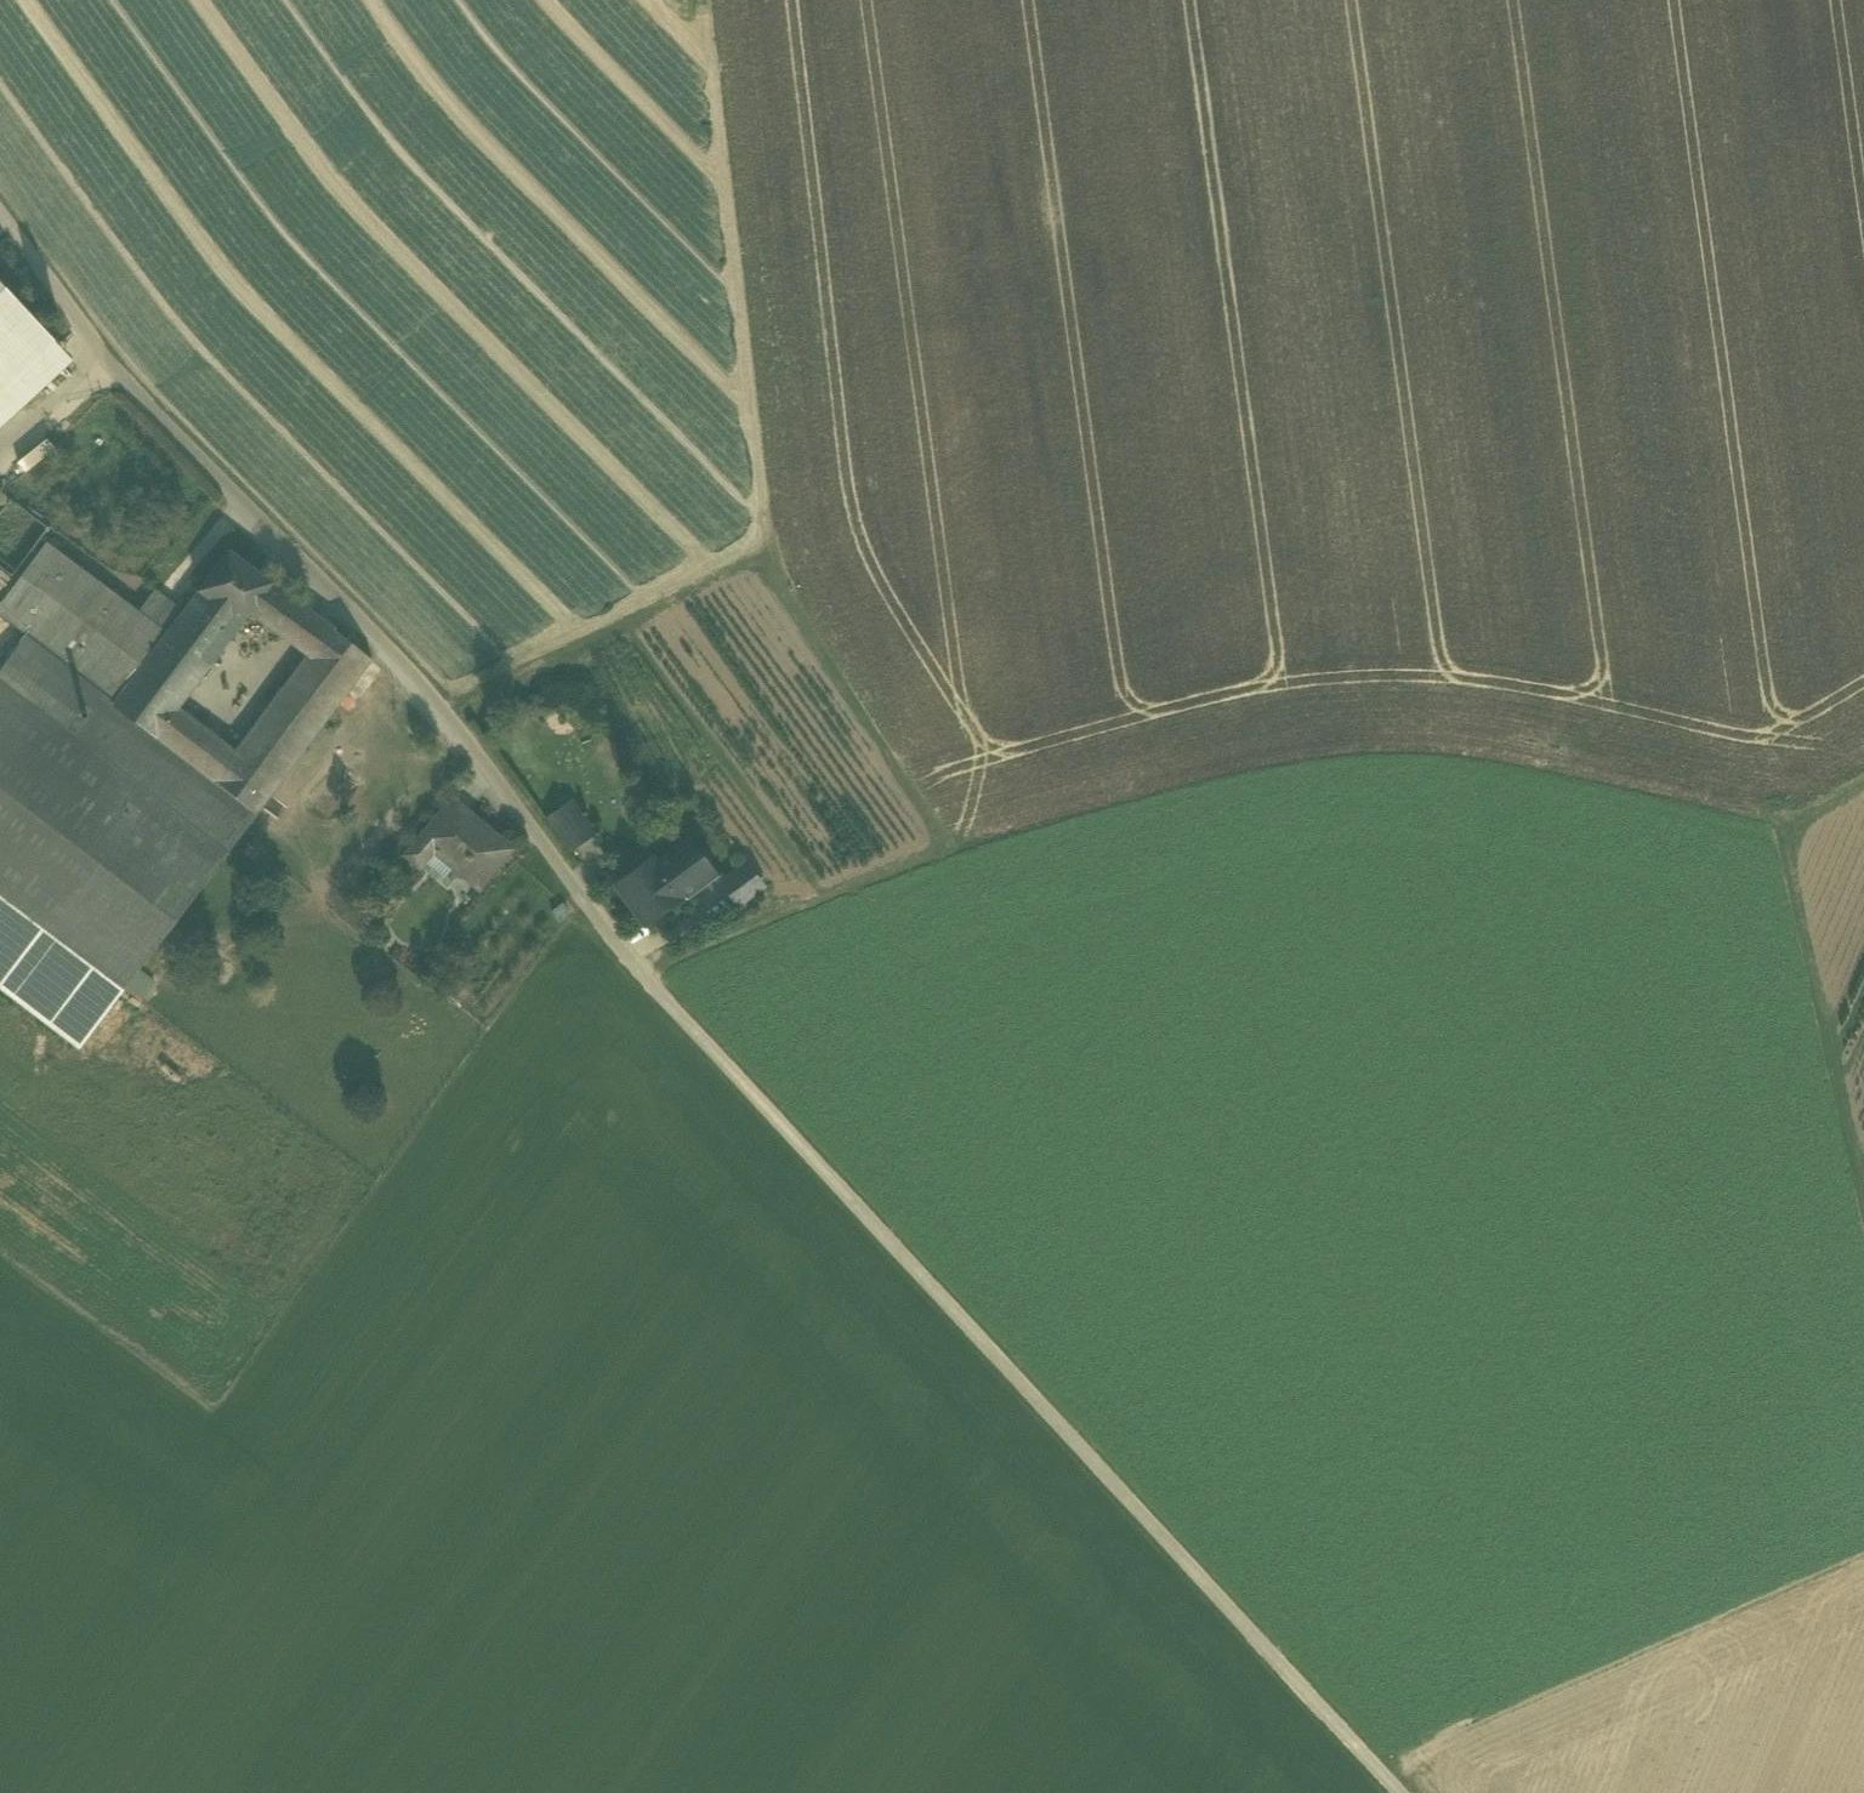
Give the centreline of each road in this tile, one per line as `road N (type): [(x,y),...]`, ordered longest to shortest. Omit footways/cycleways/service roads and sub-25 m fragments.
road 1 (unclassified): [(1400,1792),(1227,1604),(833,1213),(784,1140),(633,969),(440,709),(125,383),(0,215)]

